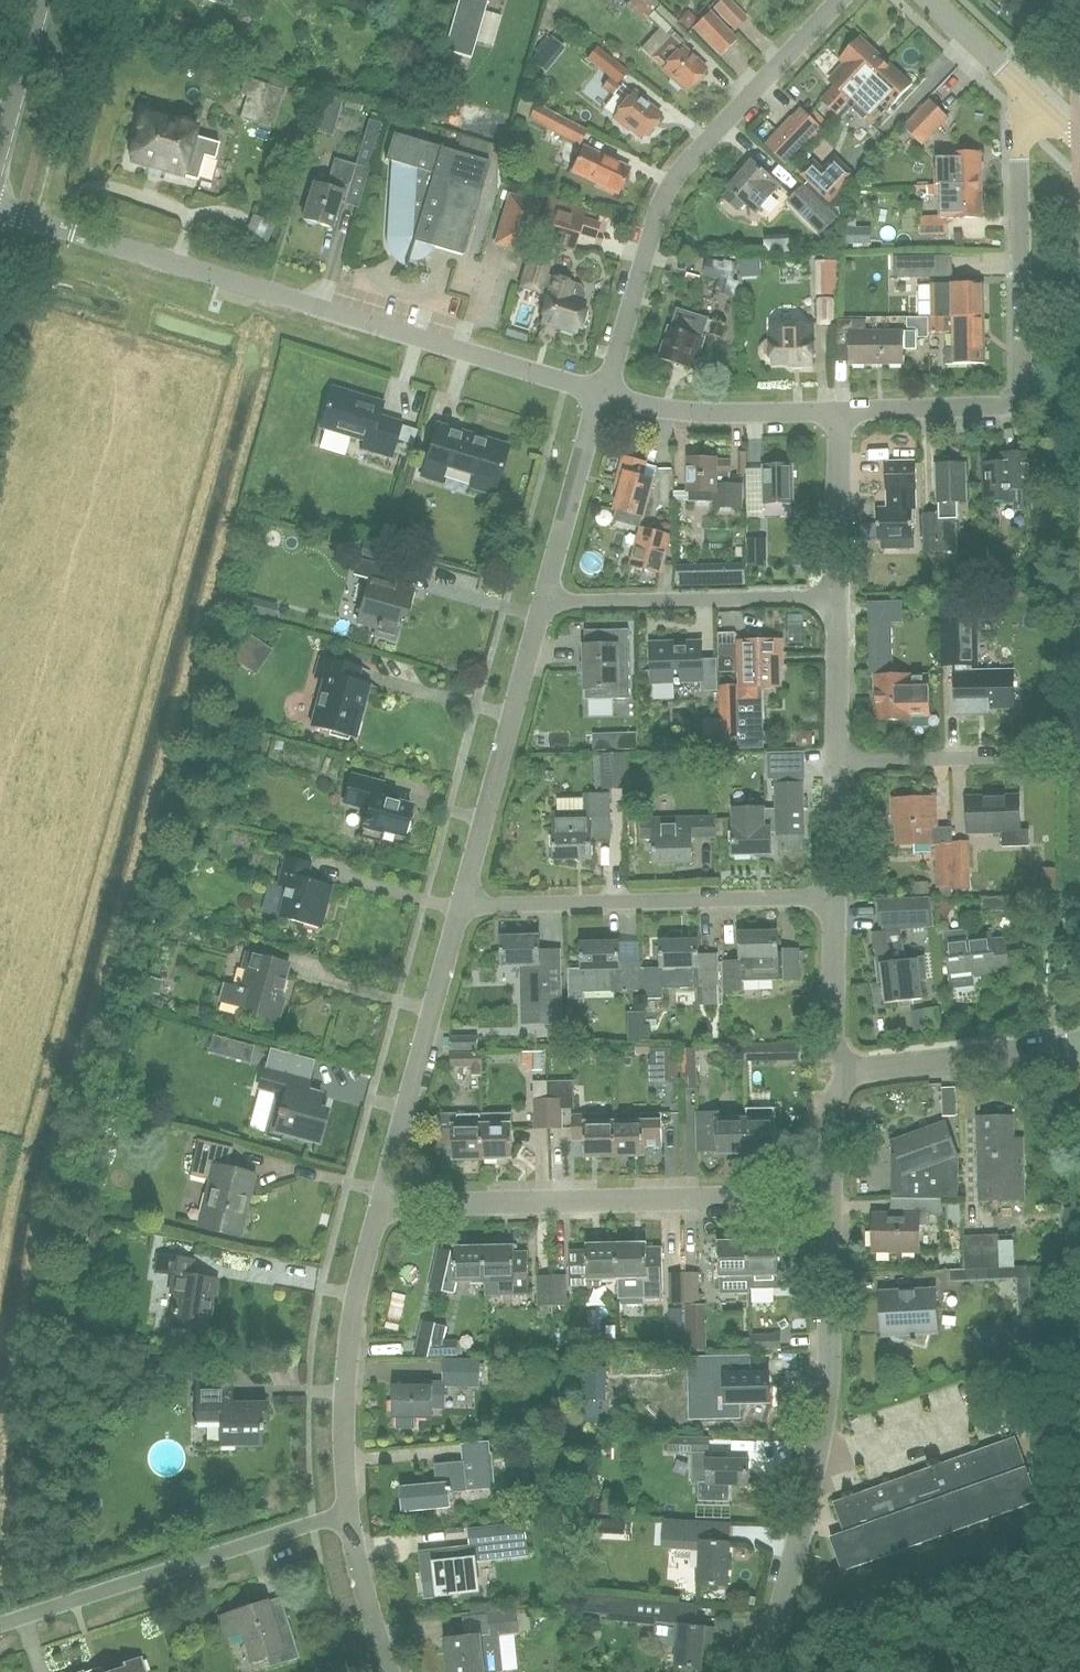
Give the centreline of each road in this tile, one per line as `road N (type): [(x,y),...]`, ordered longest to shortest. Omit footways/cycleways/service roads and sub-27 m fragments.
road 1 (residential): [(0,215),(602,392)]
road 2 (residential): [(840,410),(1008,404),(1020,395),(1021,88)]
road 3 (residential): [(758,1671),(780,1624),(828,1388),(832,1194)]
road 4 (residential): [(602,392),(655,220),(686,161),(836,0)]
road 5 (residential): [(380,1210),(832,1194)]
road 6 (residential): [(836,897),(462,899)]
road 7 (residential): [(0,1629),(351,1517)]
road 8 (residential): [(380,1210),(462,899)]
road 9 (residential): [(351,1517),(342,1460),(349,1328),(380,1210)]
road 10 (residential): [(462,899),(540,604)]
road 11 (residential): [(540,604),(842,597)]
road 12 (residential): [(835,1071),(1079,1043)]
road 13 (residential): [(602,392),(692,412),(840,410)]
road 14 (residential): [(540,604),(602,392)]
road 15 (residential): [(1041,758),(839,761)]
road 16 (residential): [(842,597),(840,410)]
road 17 (residential): [(835,1071),(836,897)]
road 18 (residential): [(839,761),(842,597)]
road 19 (residential): [(389,1671),(362,1589),(351,1517)]
road 20 (secondary): [(0,147),(37,0)]
road 21 (residential): [(836,897),(839,761)]
road 22 (residential): [(1021,88),(930,0)]
road 23 (residential): [(832,1194),(835,1071)]

